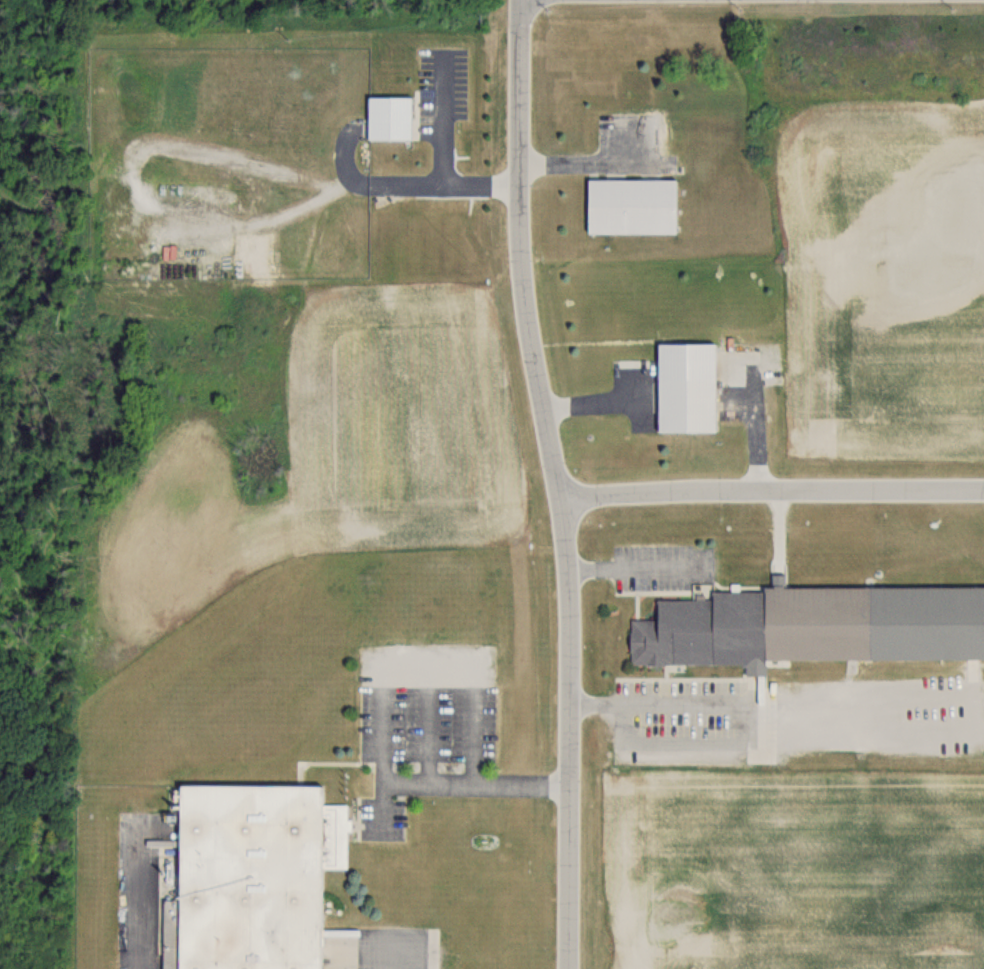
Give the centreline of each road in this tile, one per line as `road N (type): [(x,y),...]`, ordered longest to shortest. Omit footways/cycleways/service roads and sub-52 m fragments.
road 1 (residential): [(523,0),(523,285),(570,570),(569,968)]
road 2 (residential): [(563,500),(662,490),(983,489)]

